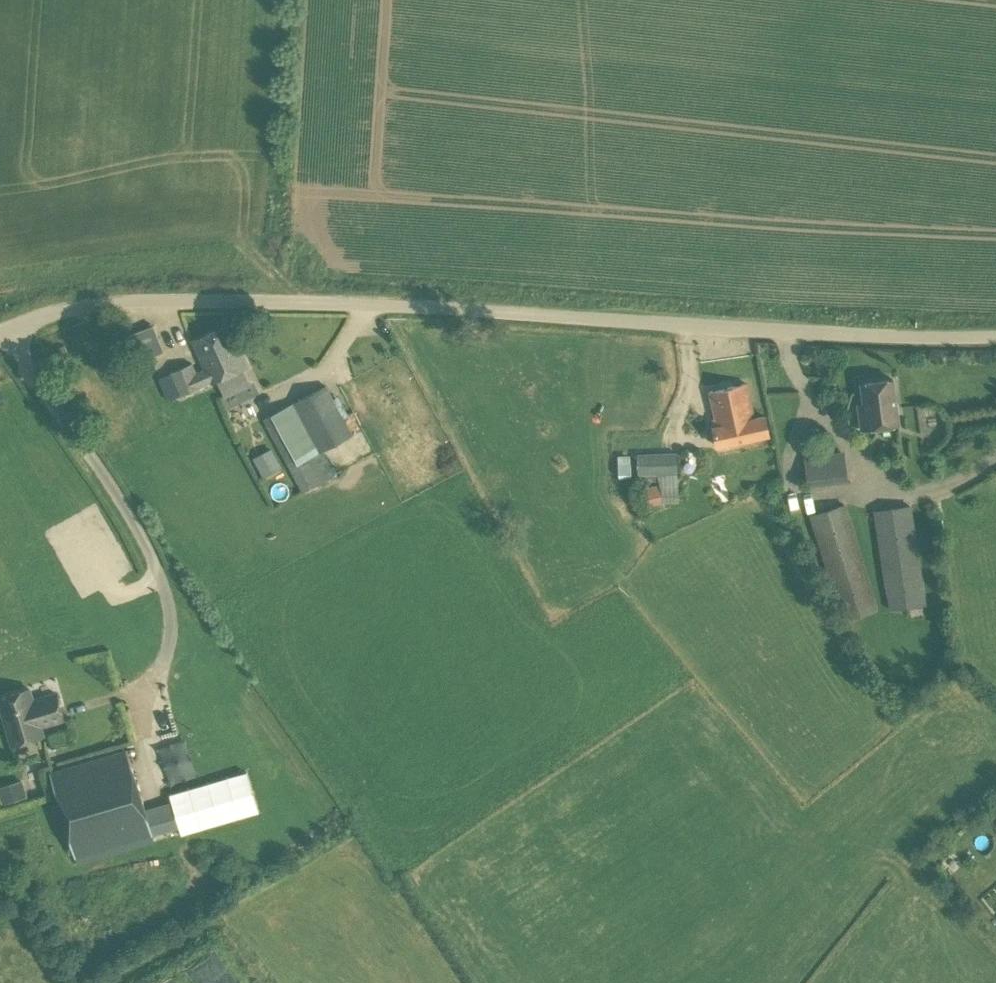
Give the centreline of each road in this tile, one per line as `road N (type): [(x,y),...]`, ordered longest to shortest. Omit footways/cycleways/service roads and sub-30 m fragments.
road 1 (unclassified): [(0,335),(67,306),(387,307),(918,343)]

